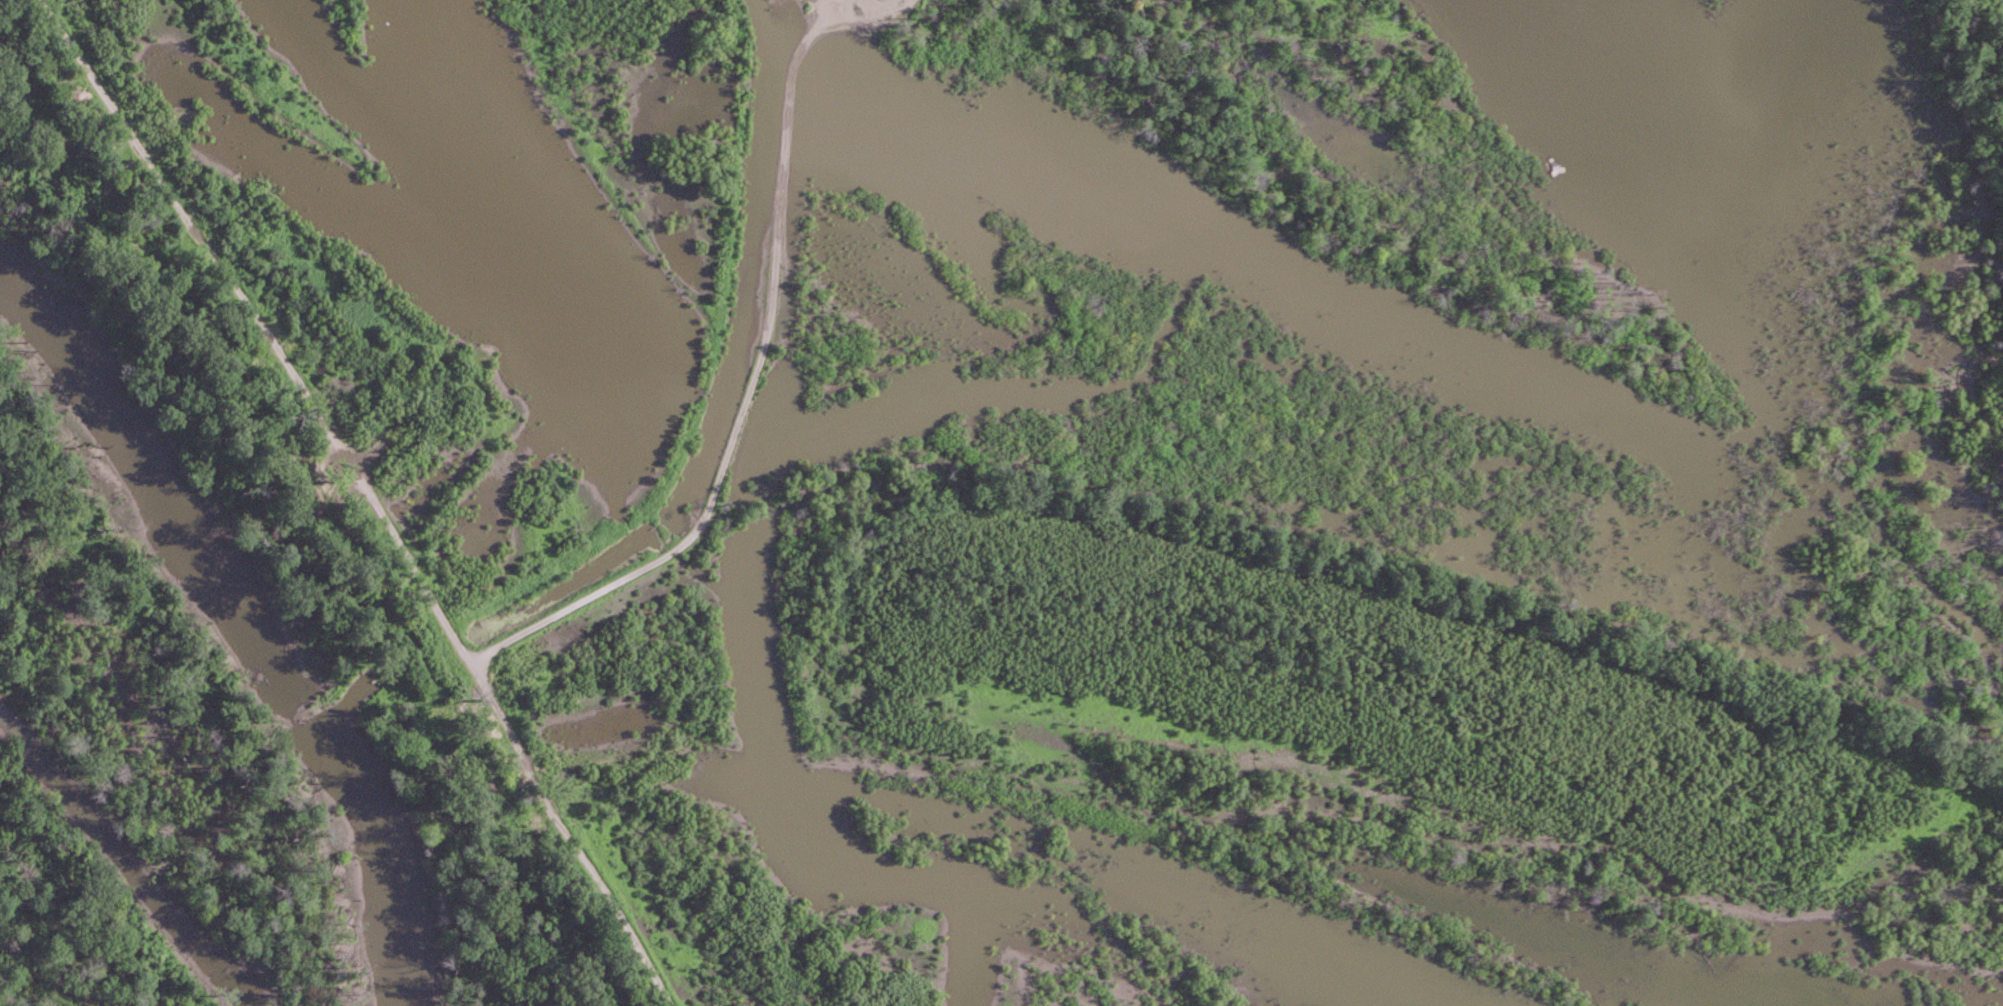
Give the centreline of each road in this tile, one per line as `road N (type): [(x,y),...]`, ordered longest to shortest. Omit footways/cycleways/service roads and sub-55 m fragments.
road 1 (residential): [(733,1005),(560,706),(505,656),(373,392),(77,0)]

